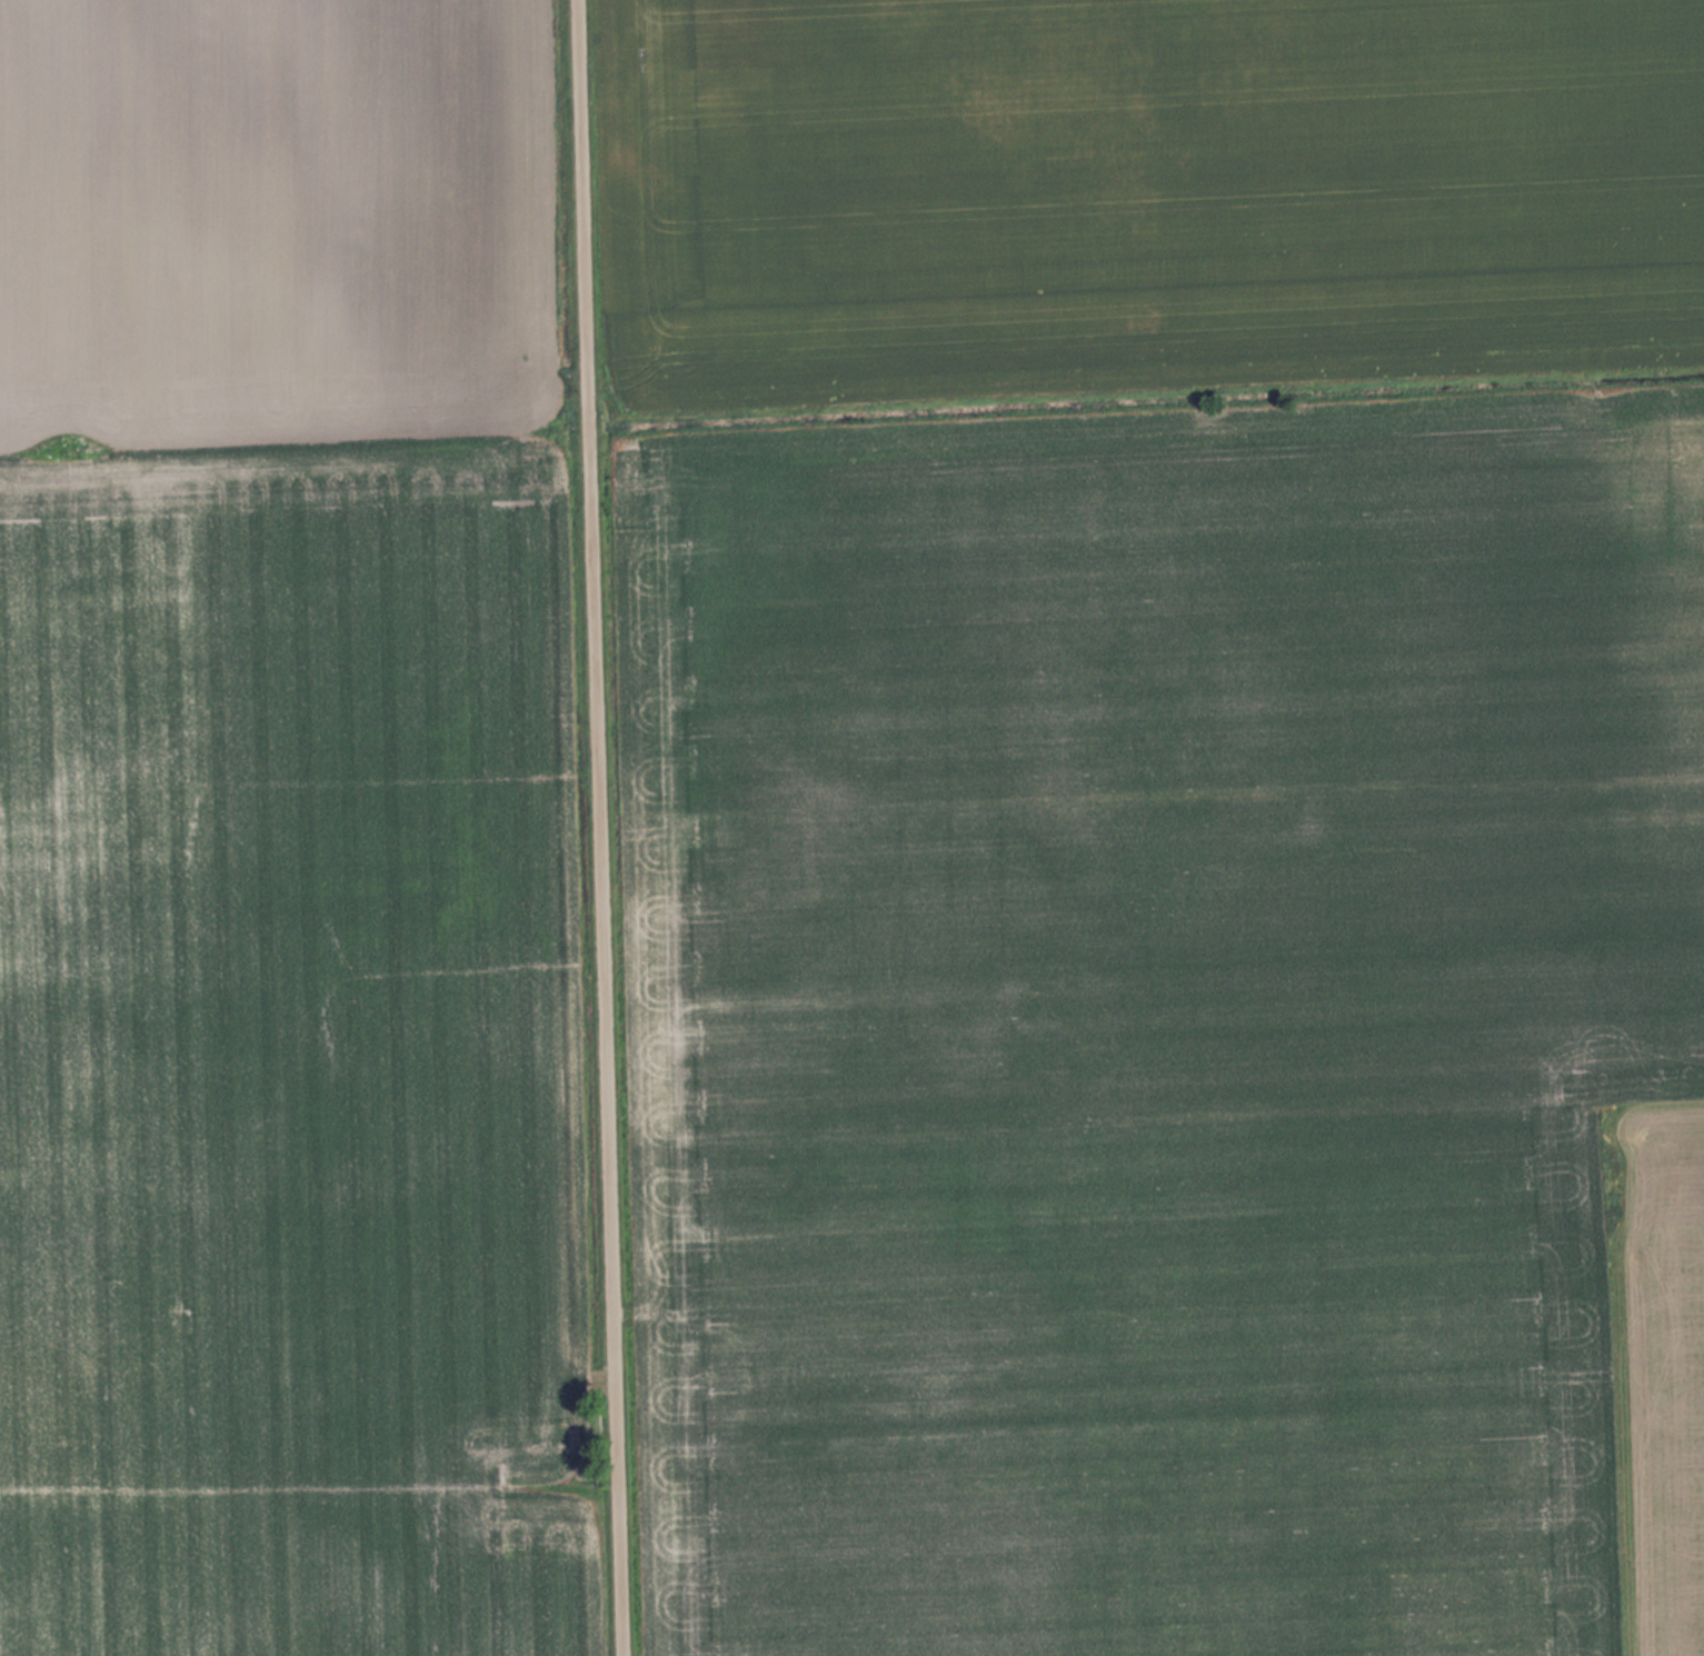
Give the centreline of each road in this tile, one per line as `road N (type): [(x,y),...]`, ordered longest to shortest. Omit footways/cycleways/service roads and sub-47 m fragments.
road 1 (residential): [(620,1655),(573,0)]

